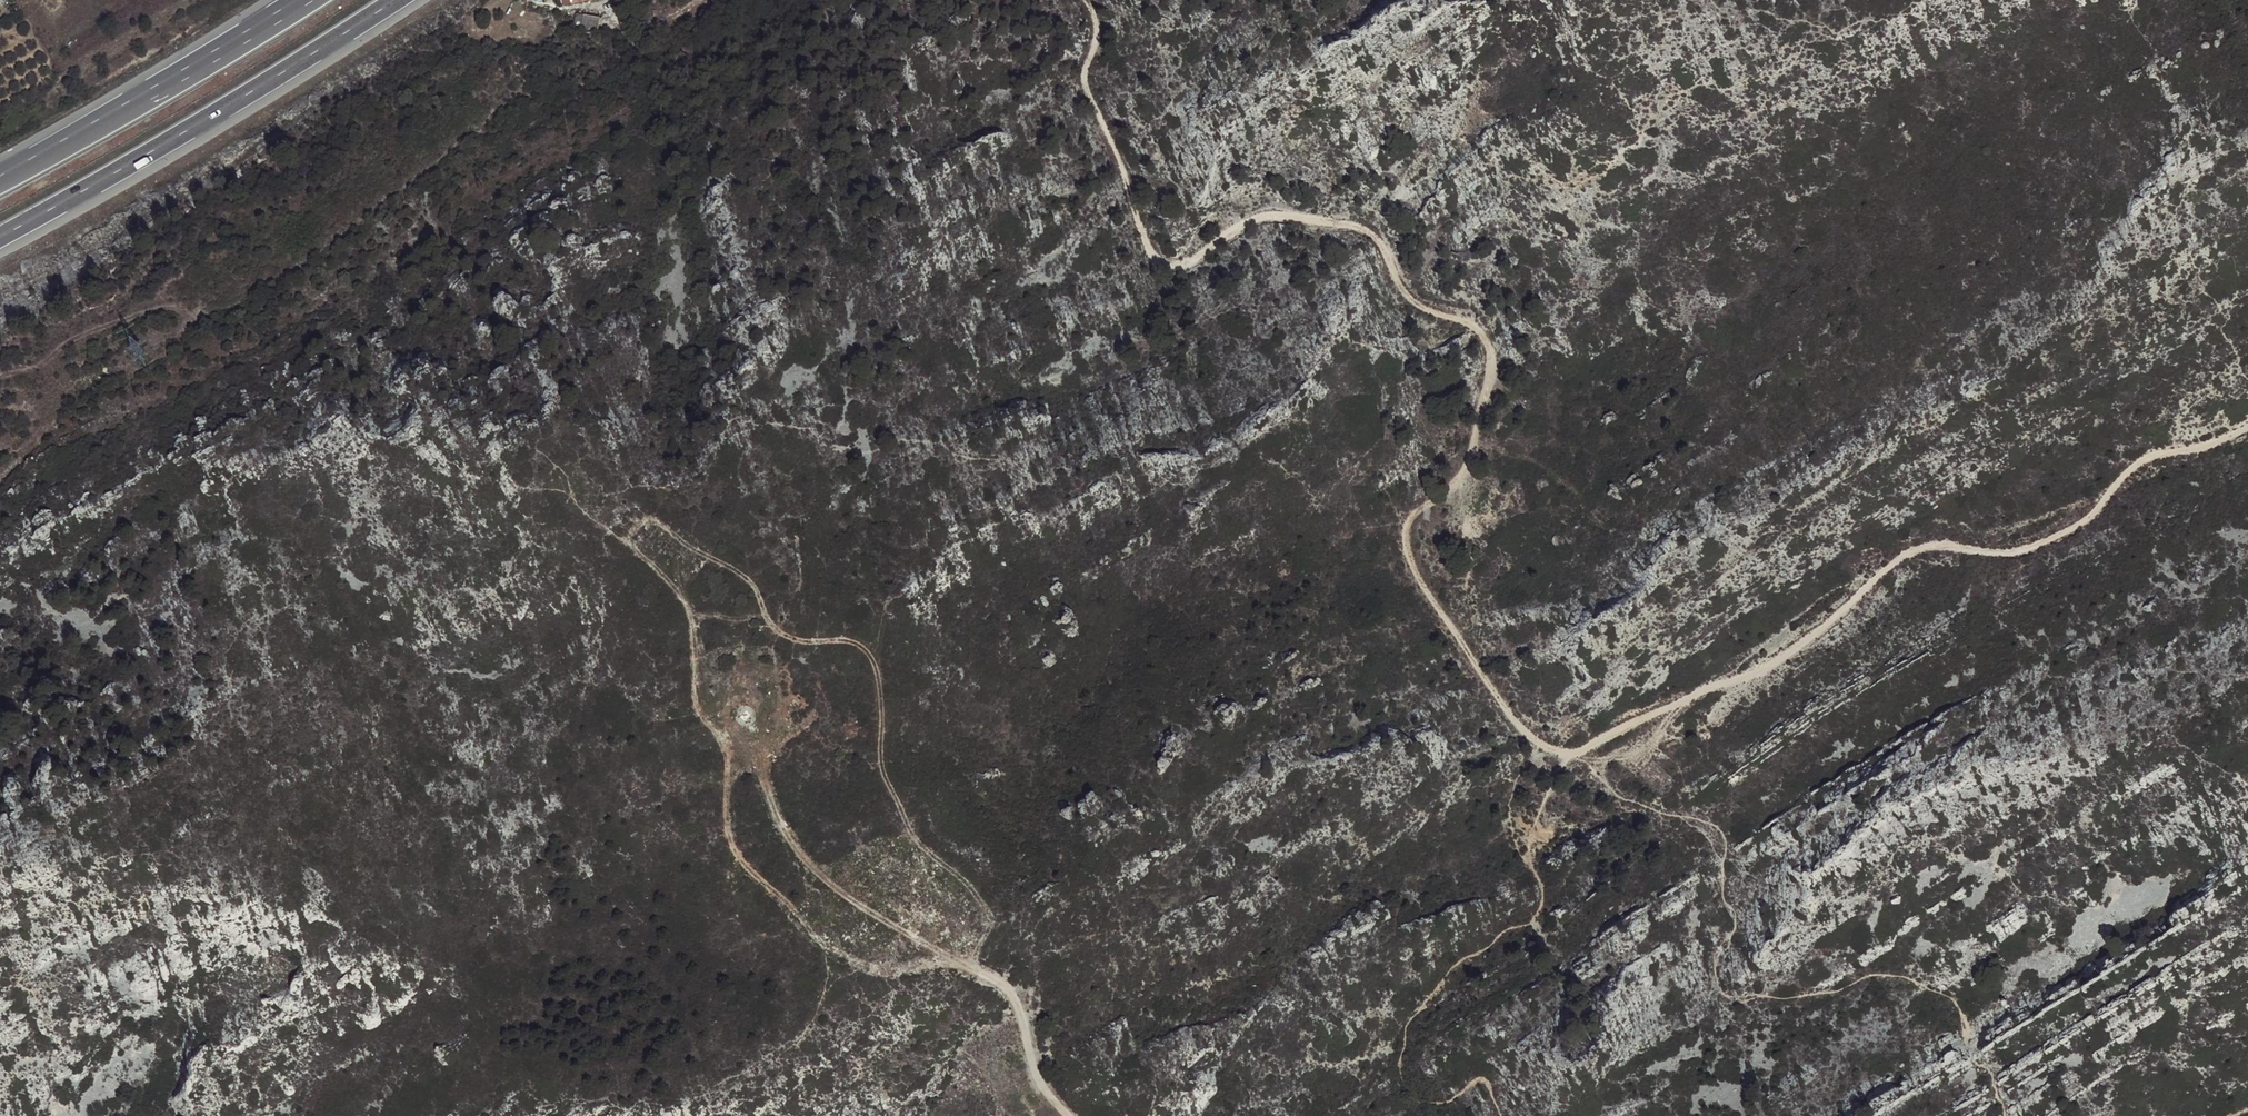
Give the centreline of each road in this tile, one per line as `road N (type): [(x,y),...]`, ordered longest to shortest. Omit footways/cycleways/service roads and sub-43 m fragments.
road 1 (track): [(1075,1115),(1040,1081),(1019,988),(976,968),(883,980),(828,944),(732,840),(732,744),(690,707),(687,618),(590,505)]
road 2 (track): [(976,968),(1005,917),(921,842),(882,766),(877,653),(786,624),(734,573),(655,520),(623,543)]
road 3 (motorway): [(0,235),(125,168),(393,0)]
road 4 (motorway): [(306,0),(0,178)]

